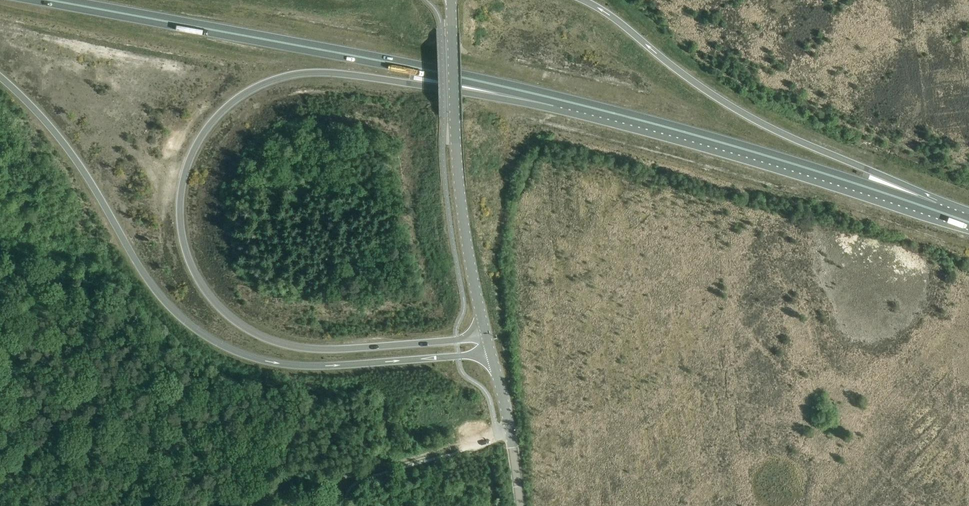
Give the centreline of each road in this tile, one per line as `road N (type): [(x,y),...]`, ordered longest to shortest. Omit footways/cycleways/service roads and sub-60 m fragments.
road 1 (trunk): [(487,334),(323,349),(244,327),(212,299),(187,254),(180,213),(189,160),(228,105),(297,73),(378,78),(552,109),(574,103)]
road 2 (trunk): [(0,77),(74,158),(154,288),(205,336),(246,355),(301,366),(491,350)]
road 3 (trunk): [(51,0),(574,103)]
road 4 (trunk): [(950,216),(937,199),(736,109),(584,0)]
road 5 (trunk): [(574,103),(950,216)]
road 6 (tertiary): [(452,31),(460,192),(487,334)]
road 7 (track): [(238,505),(498,433)]

